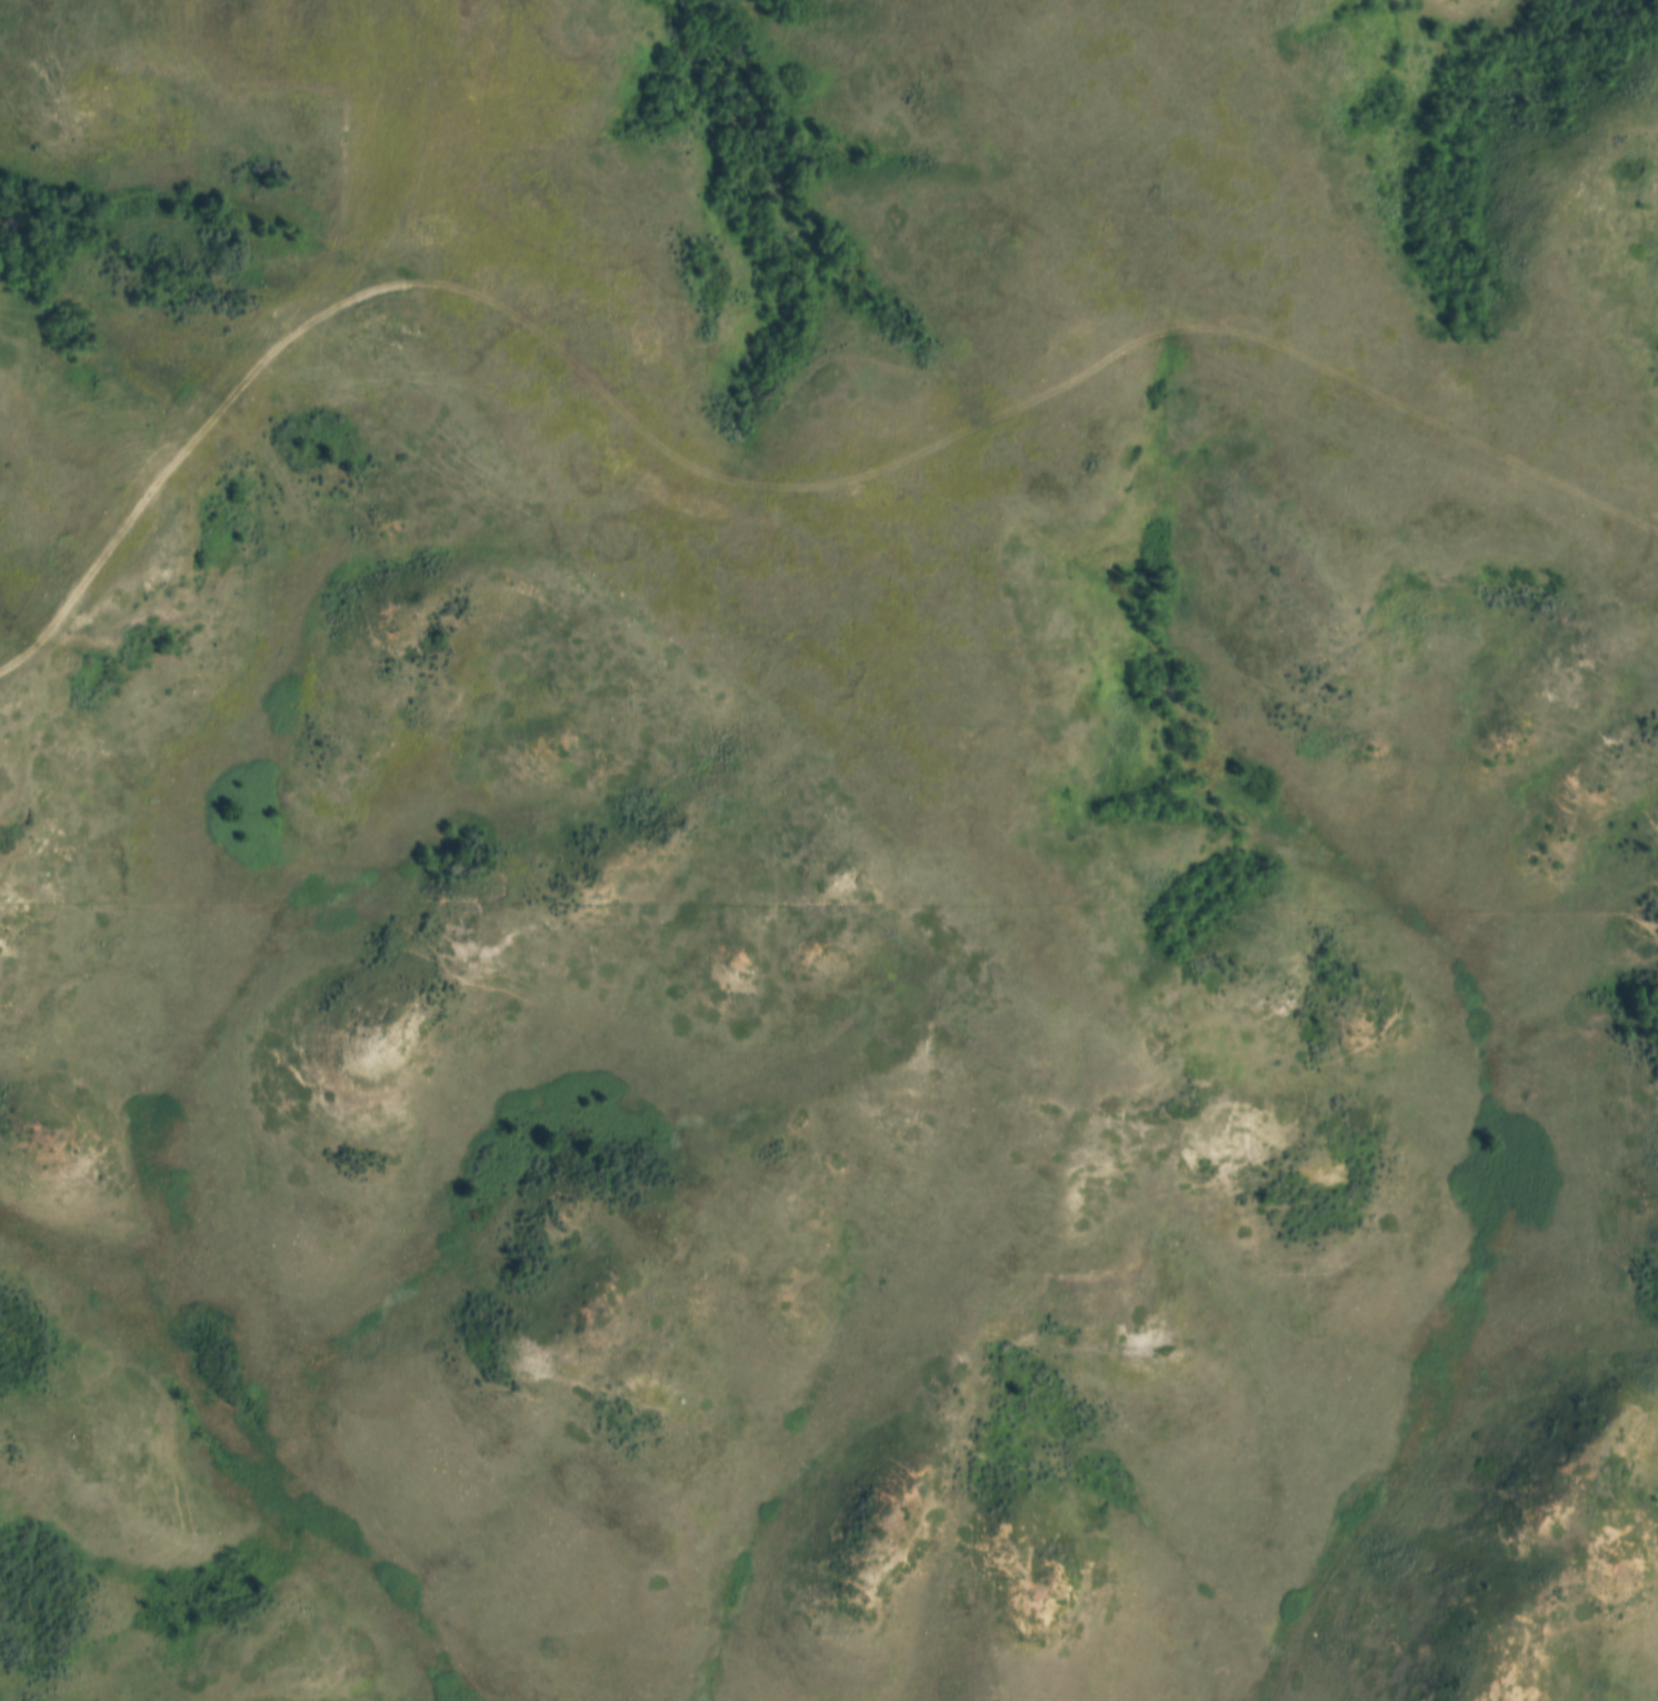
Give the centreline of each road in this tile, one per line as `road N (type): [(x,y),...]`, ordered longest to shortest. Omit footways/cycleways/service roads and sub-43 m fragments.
road 1 (track): [(1657,507),(1265,349),(1046,371),(757,513),(601,477),(517,407),(432,300),(361,321),(164,506),(44,655),(0,666)]

